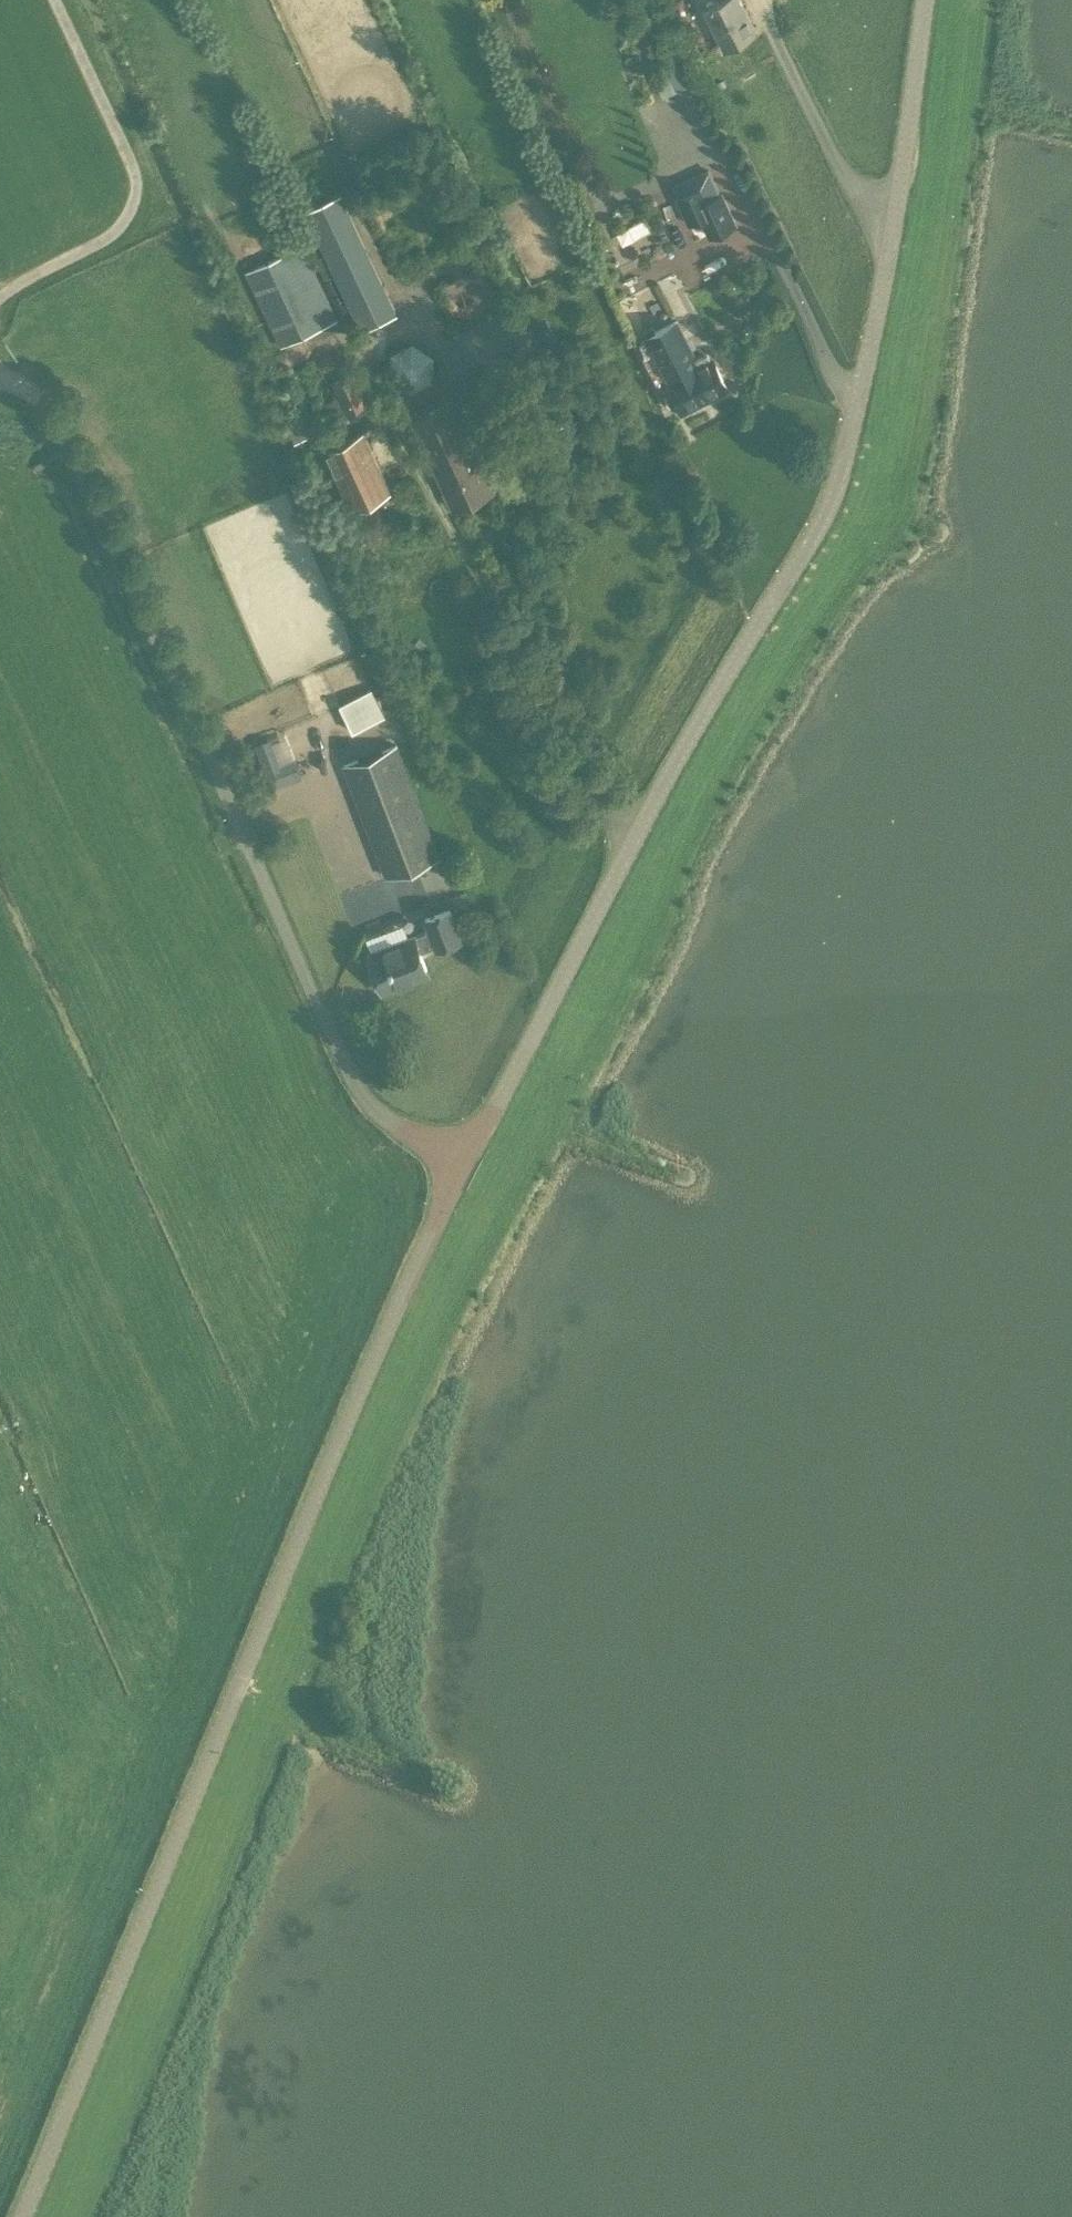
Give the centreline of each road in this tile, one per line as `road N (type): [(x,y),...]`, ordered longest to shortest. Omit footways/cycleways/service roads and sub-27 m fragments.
road 1 (tertiary): [(466,1170),(837,493),(883,304),(929,0)]
road 2 (tertiary): [(24,2216),(372,1366),(466,1170)]
road 3 (unclassified): [(0,380),(47,405),(334,1048),(371,1111),(466,1170)]
road 4 (track): [(0,302),(119,232),(139,188),(54,0)]

